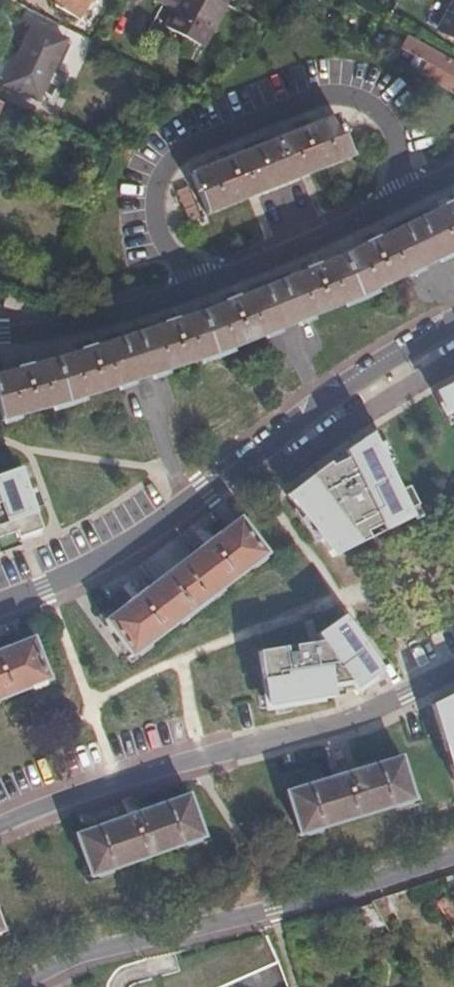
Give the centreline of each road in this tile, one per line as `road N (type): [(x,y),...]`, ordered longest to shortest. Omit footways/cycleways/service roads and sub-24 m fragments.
road 1 (residential): [(0,605),(121,548),(312,401),(453,326)]
road 2 (residential): [(0,827),(169,767),(356,718),(453,671)]
road 3 (residential): [(201,286),(168,244),(154,201),(171,161),(189,147),(341,94),(385,117),(415,196)]
road 4 (residential): [(15,986),(69,961),(335,899),(453,858)]
road 5 (residential): [(415,196),(201,286)]
road 6 (residential): [(201,286),(63,326),(0,331)]

